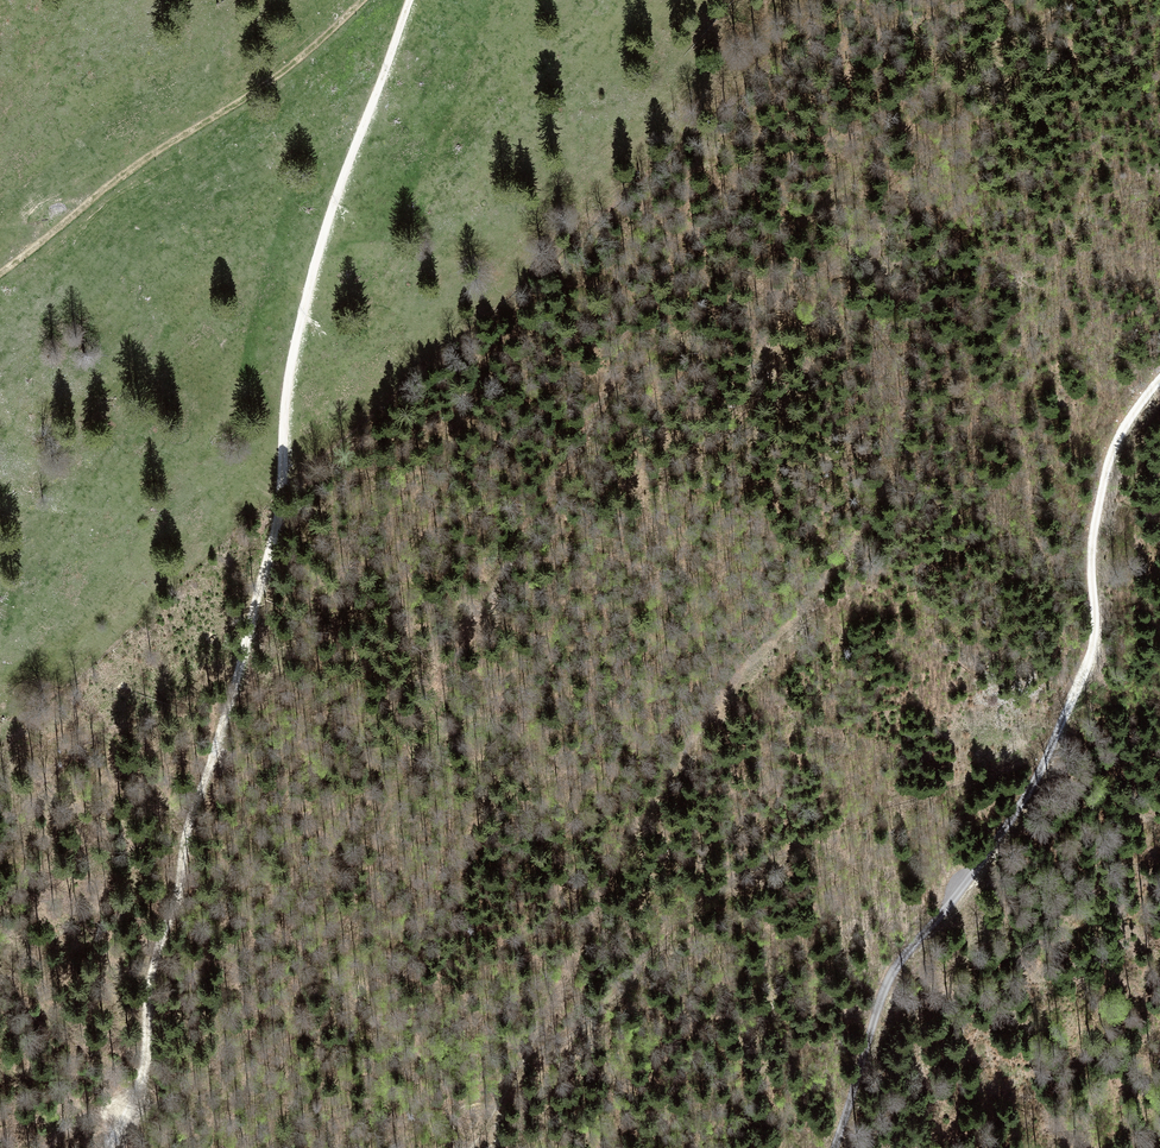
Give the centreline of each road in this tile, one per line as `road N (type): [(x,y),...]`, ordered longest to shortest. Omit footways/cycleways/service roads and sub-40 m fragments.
road 1 (track): [(117,1132),(274,1006),(324,950),(361,891),(406,754),(611,391),(944,86),(1052,0)]
road 2 (track): [(411,0),(299,325),(262,584),(177,887),(135,1101),(108,1147)]
road 3 (track): [(1054,742),(782,848),(693,903),(638,977),(466,1095),(406,1115),(325,1120),(266,1106),(135,1101),(76,1122),(47,1147)]
road 4 (track): [(467,1147),(525,1058),(631,834),(717,708),(859,538),(888,482)]
road 5 (unclassified): [(882,998),(902,960),(988,855),(1054,742),(1092,653),(1092,540),(1110,454),(1159,378)]
road 6 (track): [(368,0),(309,57),(91,203),(0,275)]
road 7 (unclassified): [(882,998),(834,1147)]

